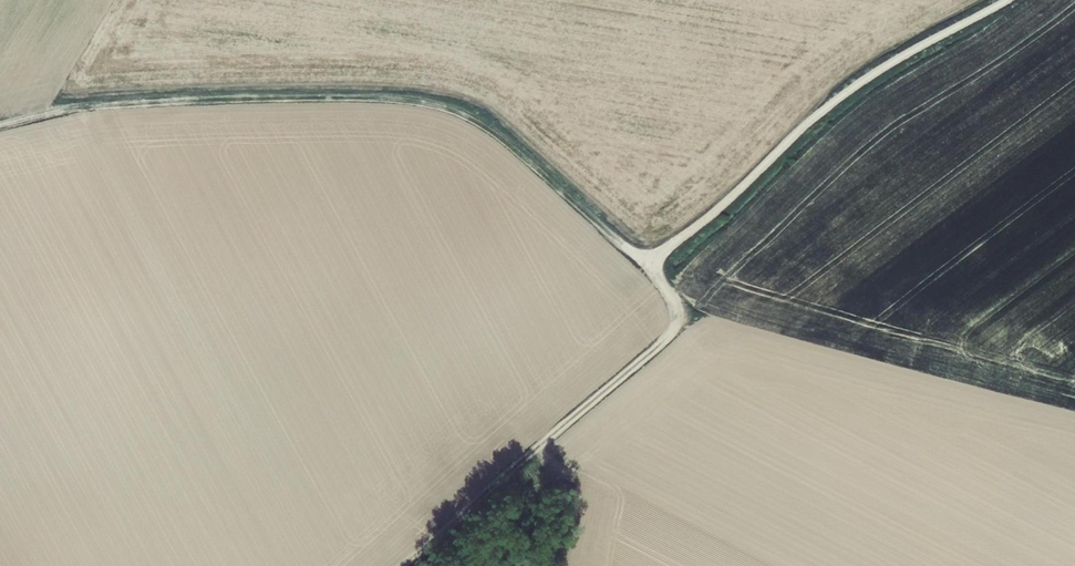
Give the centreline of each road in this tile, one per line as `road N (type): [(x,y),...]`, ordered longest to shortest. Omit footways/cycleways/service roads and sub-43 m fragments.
road 1 (track): [(0,127),(118,103),(312,94),(439,102),(514,143),(649,263)]
road 2 (track): [(1004,0),(856,85),(649,263)]
road 3 (track): [(649,263),(673,303),(665,339),(406,565)]

